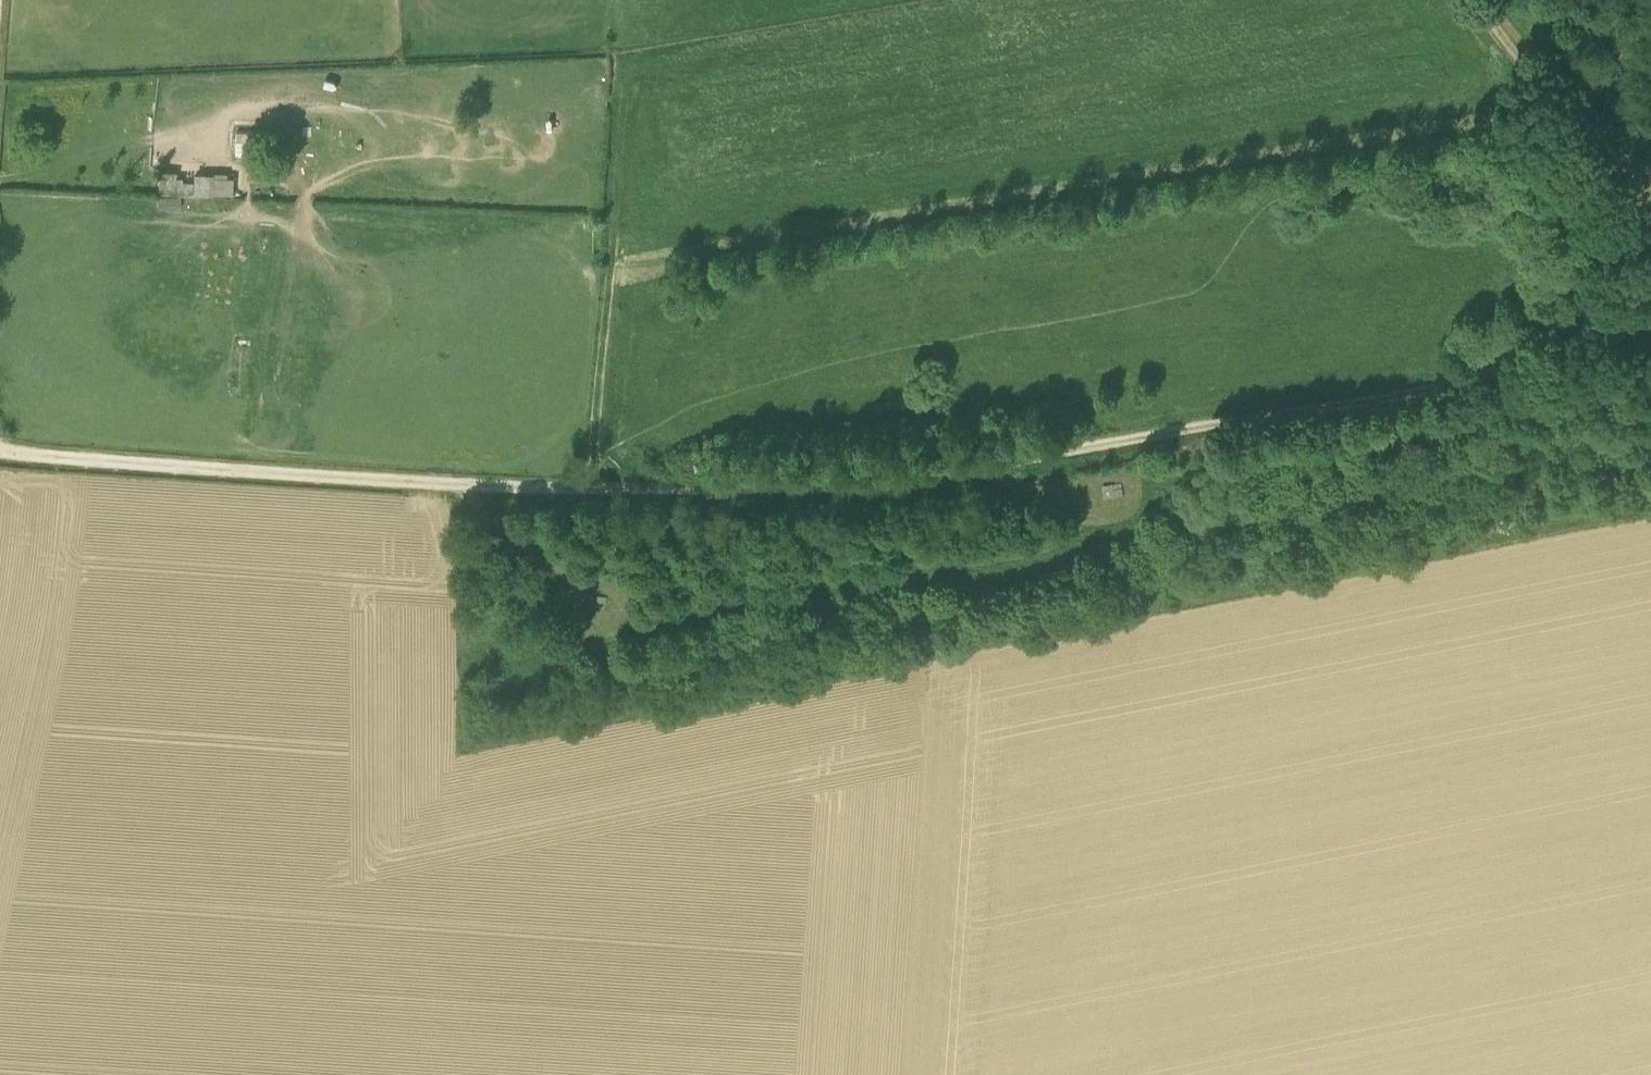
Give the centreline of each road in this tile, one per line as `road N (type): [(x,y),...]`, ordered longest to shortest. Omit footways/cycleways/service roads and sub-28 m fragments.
road 1 (track): [(0,451),(462,485),(883,485),(1380,401),(1650,320)]

